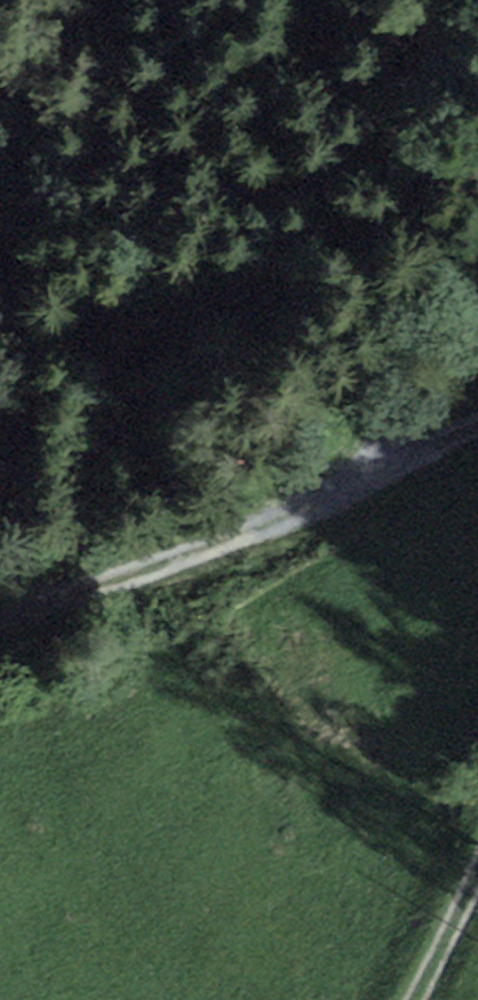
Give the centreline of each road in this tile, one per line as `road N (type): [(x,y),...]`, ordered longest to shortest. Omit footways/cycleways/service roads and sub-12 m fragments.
road 1 (track): [(0,611),(477,406)]
road 2 (track): [(411,437),(477,280)]
road 3 (track): [(477,882),(410,999)]

